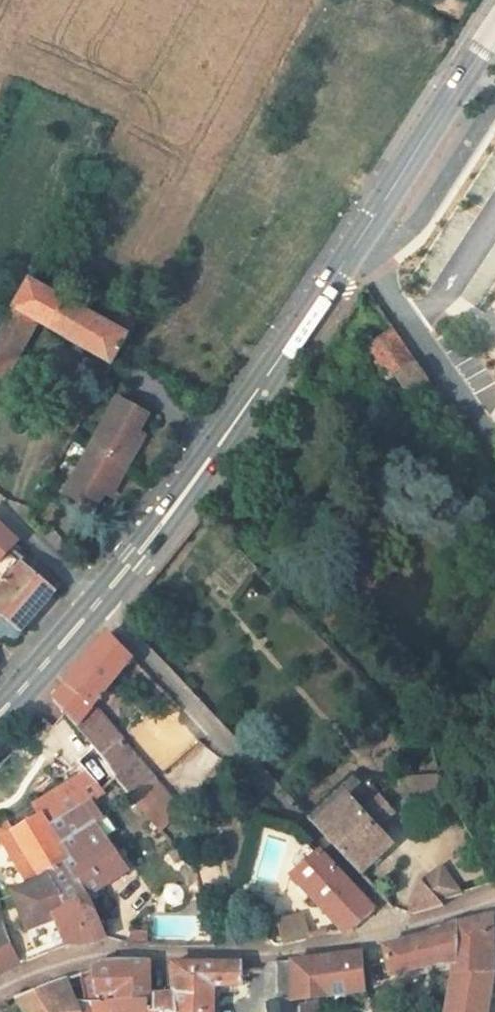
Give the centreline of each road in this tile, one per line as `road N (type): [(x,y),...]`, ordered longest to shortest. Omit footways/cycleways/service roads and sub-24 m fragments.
road 1 (secondary): [(494,36),(210,459),(99,603)]
road 2 (residential): [(99,603),(398,912),(409,936)]
road 3 (unclassified): [(0,997),(115,963),(275,962),(409,936)]
road 4 (secondary): [(99,603),(0,712)]
road 5 (residential): [(0,509),(99,603)]

